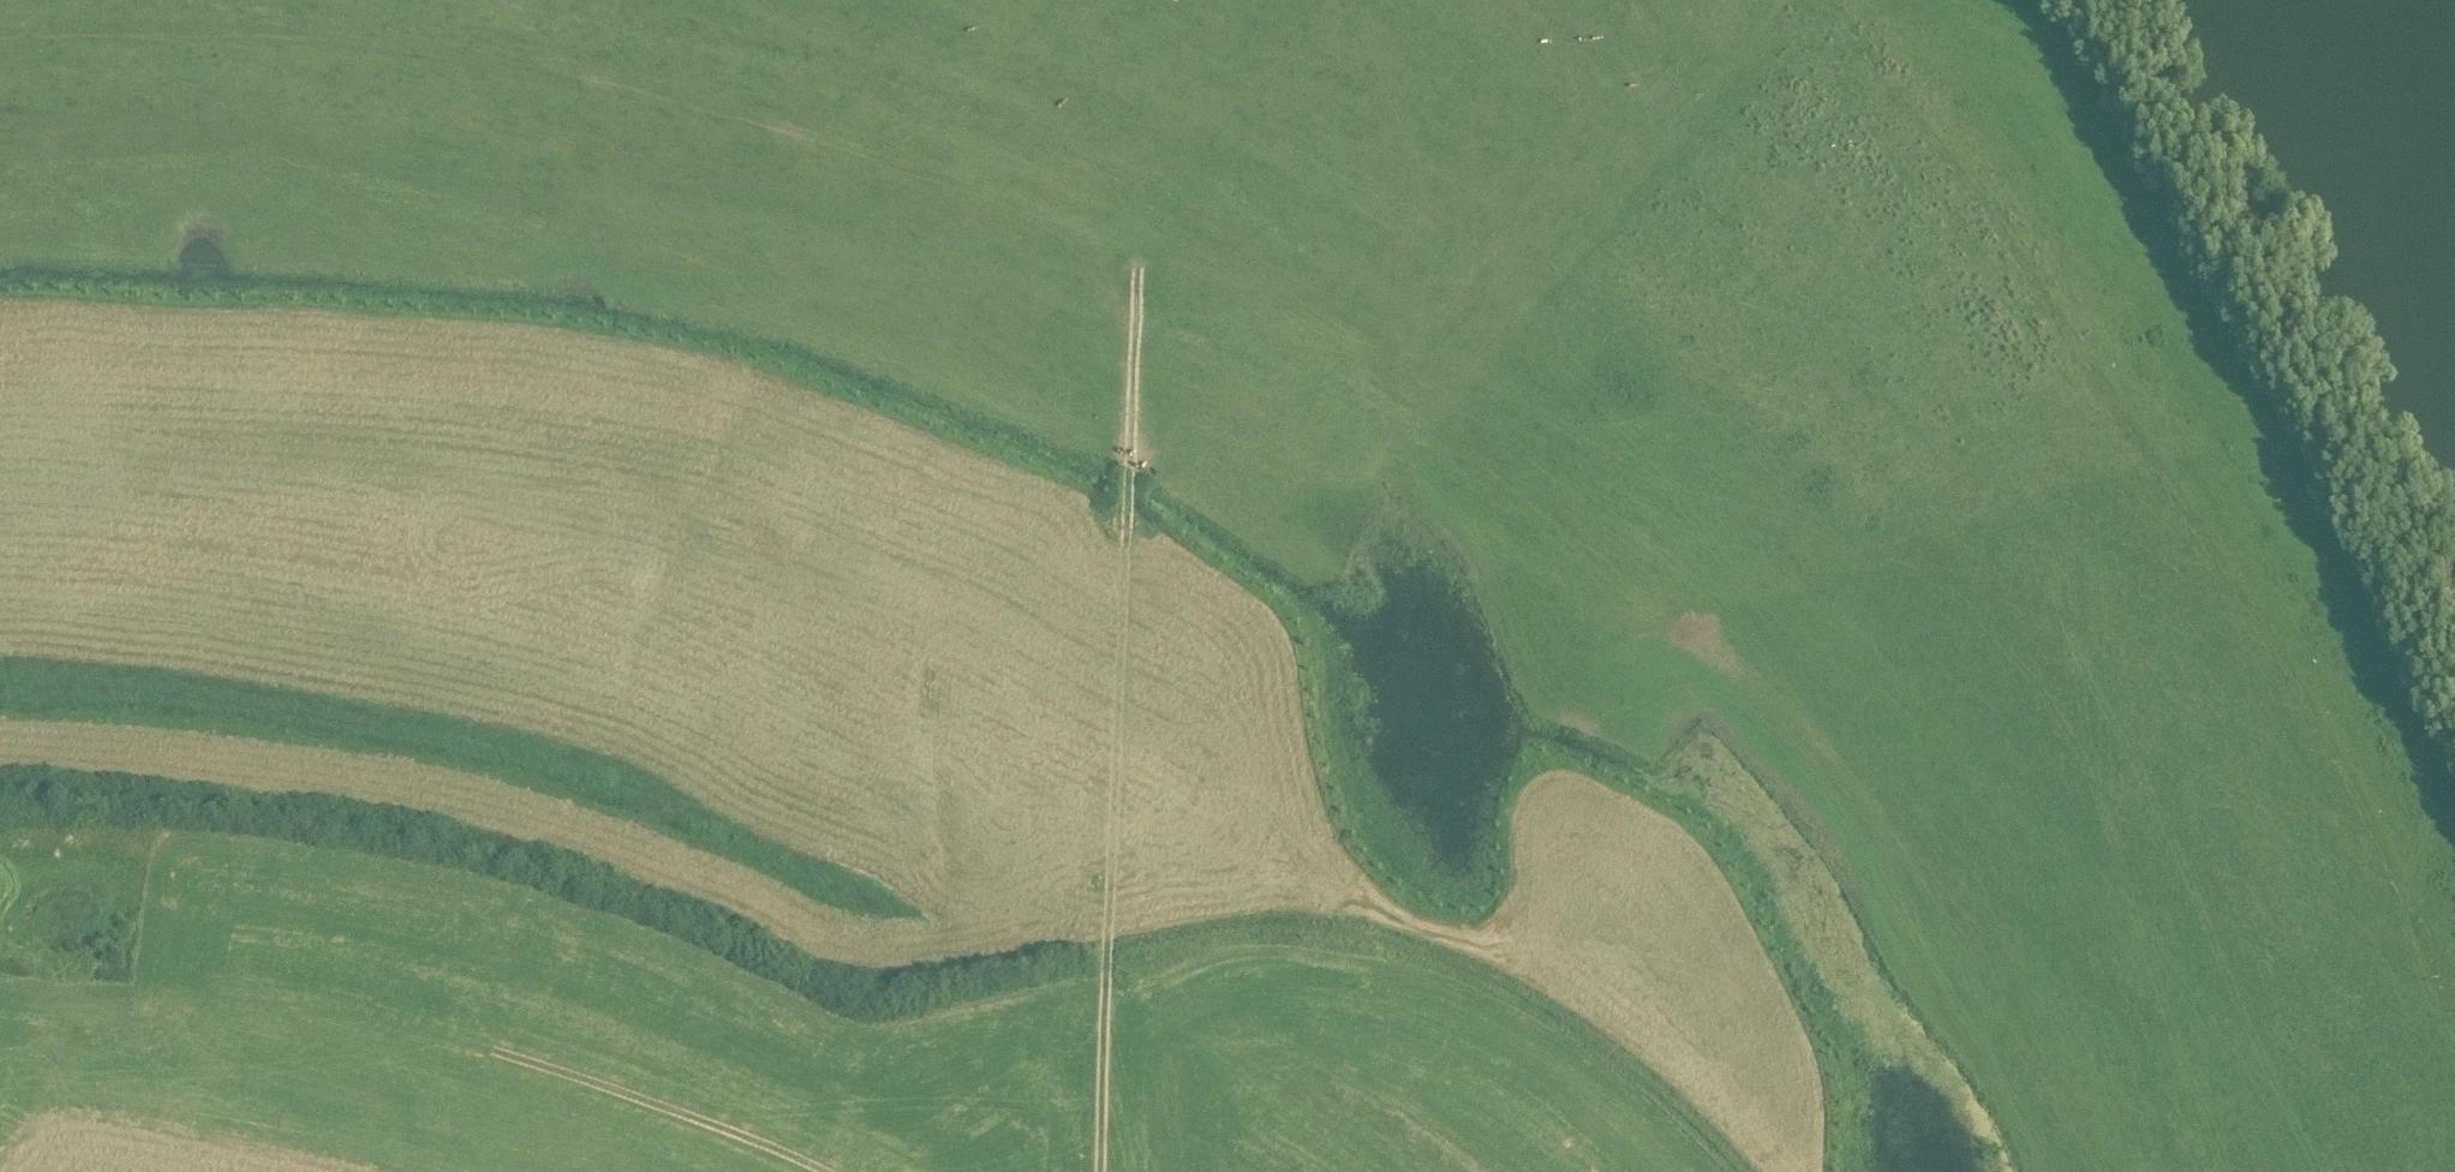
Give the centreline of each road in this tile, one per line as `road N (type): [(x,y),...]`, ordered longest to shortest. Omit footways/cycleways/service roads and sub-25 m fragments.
road 1 (track): [(1100,1171),(1136,290)]
road 2 (track): [(825,1171),(721,1127),(496,1053)]

